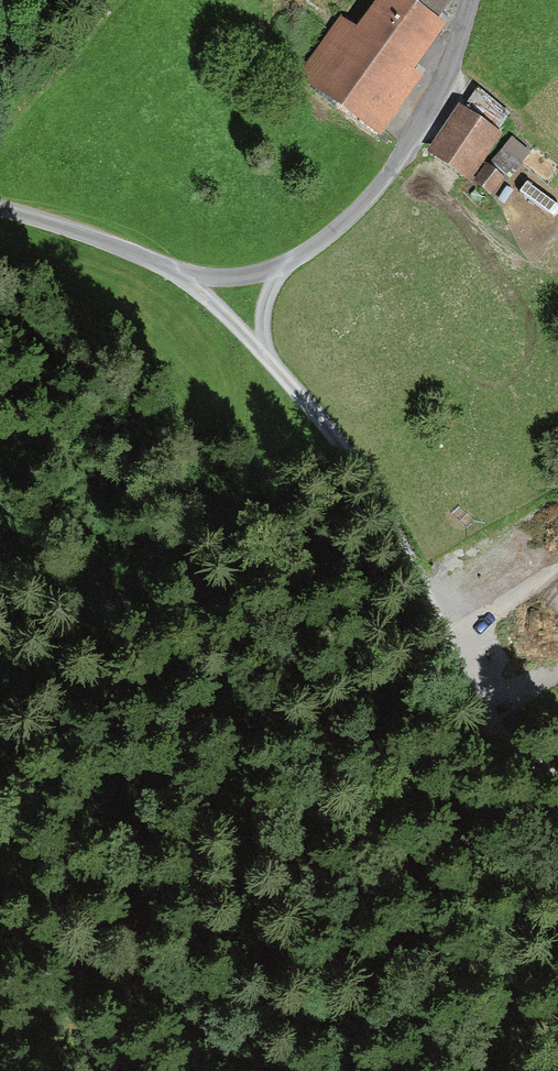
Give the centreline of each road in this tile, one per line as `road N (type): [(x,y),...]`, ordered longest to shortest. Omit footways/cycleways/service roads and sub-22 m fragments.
road 1 (track): [(180,276),(261,351),(353,475),(466,694),(505,751),(557,777)]
road 2 (residential): [(0,208),(180,276),(241,280),(282,267),(356,213),(418,128),(467,0)]
road 3 (track): [(0,922),(266,1070)]

